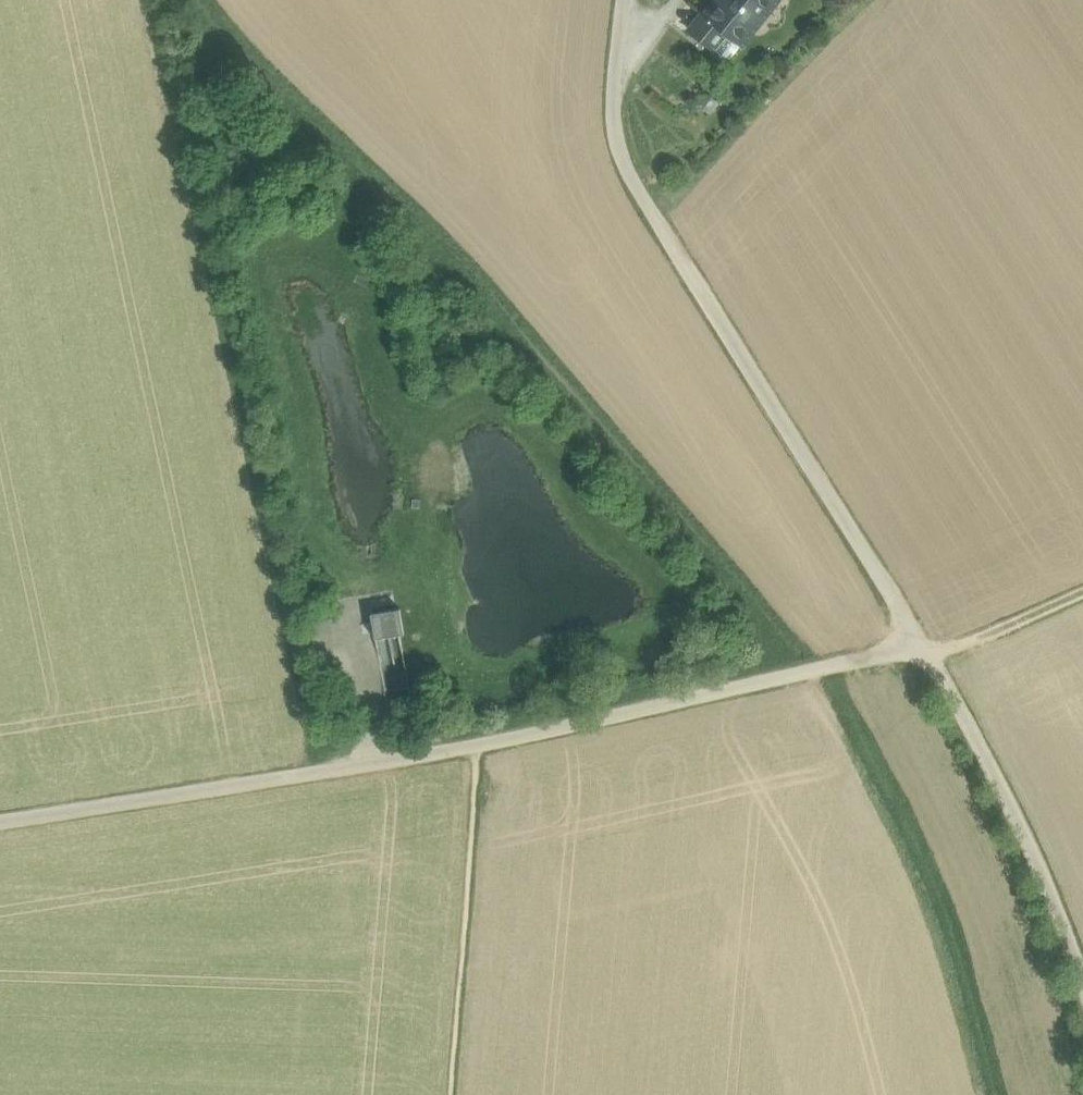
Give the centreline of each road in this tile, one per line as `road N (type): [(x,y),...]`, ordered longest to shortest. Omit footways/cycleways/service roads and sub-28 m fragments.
road 1 (residential): [(0,823),(582,724),(922,644)]
road 2 (unclassified): [(922,644),(630,178),(614,91),(625,0)]
road 3 (residential): [(922,644),(1044,873),(1082,987)]
road 4 (track): [(930,659),(1082,592)]

